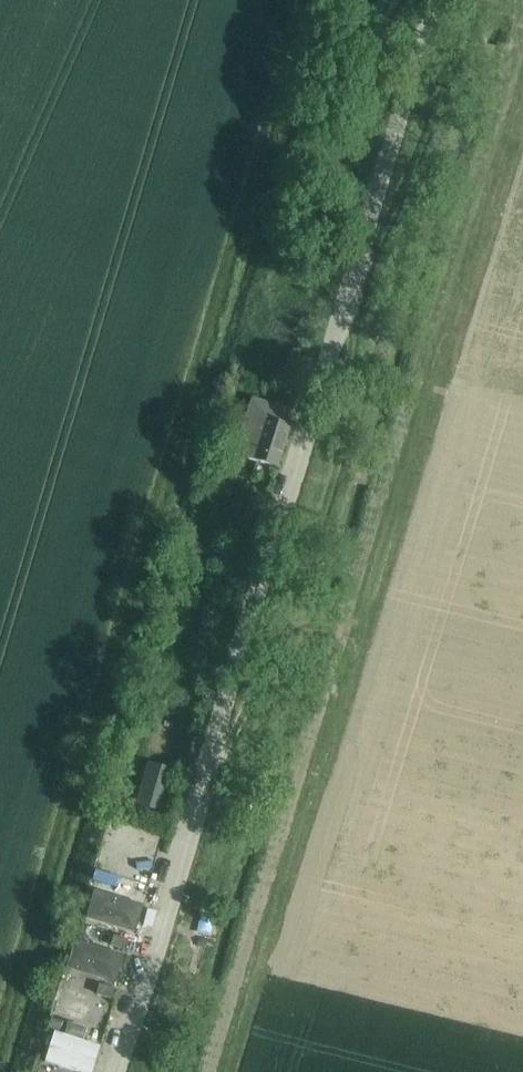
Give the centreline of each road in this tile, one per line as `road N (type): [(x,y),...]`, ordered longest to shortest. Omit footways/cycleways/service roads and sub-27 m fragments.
road 1 (unclassified): [(115,1071),(434,0)]
road 2 (track): [(0,1041),(307,0)]
road 3 (track): [(222,1071),(522,71)]
road 4 (track): [(205,768),(264,678),(330,506),(349,412),(347,293)]
road 5 (track): [(354,267),(410,176),(474,10),(488,2),(522,2)]

